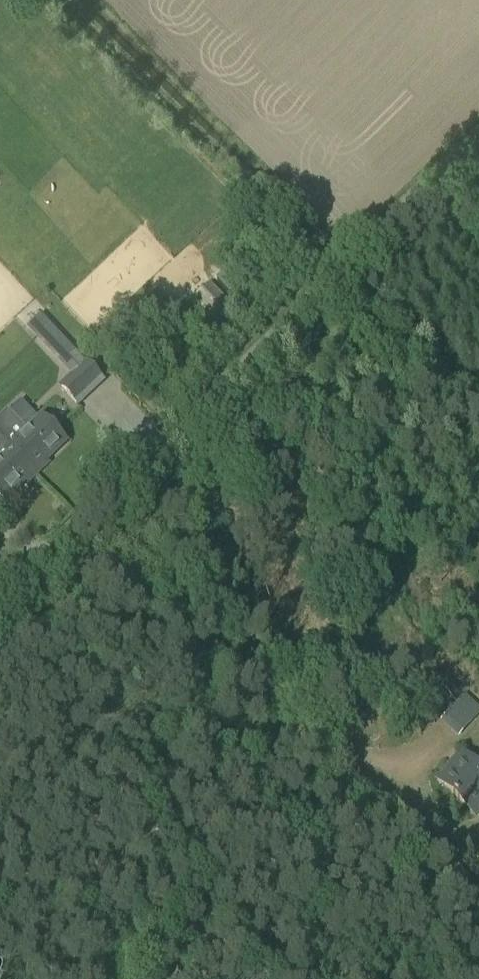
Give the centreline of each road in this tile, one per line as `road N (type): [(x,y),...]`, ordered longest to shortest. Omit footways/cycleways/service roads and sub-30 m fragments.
road 1 (unclassified): [(0,614),(478,143)]

